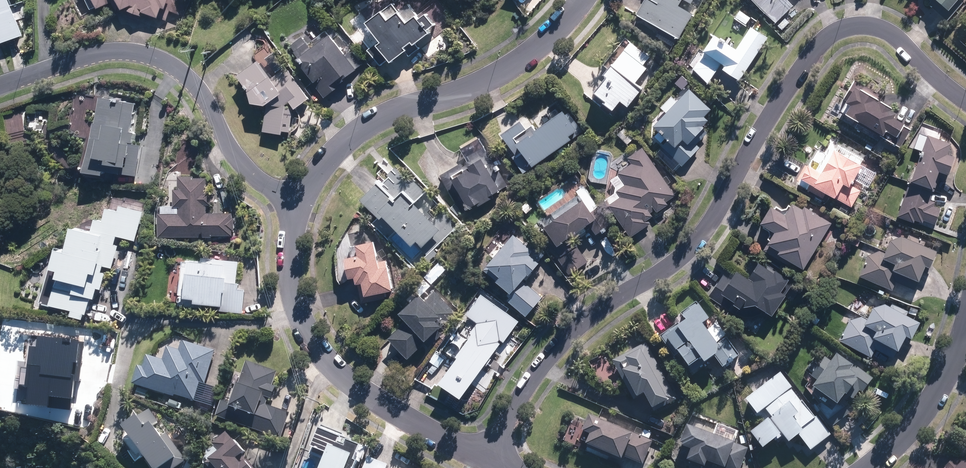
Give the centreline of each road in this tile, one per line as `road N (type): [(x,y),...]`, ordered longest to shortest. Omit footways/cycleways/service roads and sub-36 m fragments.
road 1 (residential): [(965,101),(892,34),(867,26),(828,36),(695,244),(580,325),(543,362),(489,460)]
road 2 (residential): [(0,88),(96,54),(166,63),(208,105),(243,167),(298,203)]
road 3 (residential): [(298,203),(348,137),(388,114),(491,81),(545,47),(582,0)]
road 4 (residential): [(489,460),(377,400),(323,357),(296,308),(298,203)]
road 5 (residential): [(965,329),(917,424),(869,467)]

